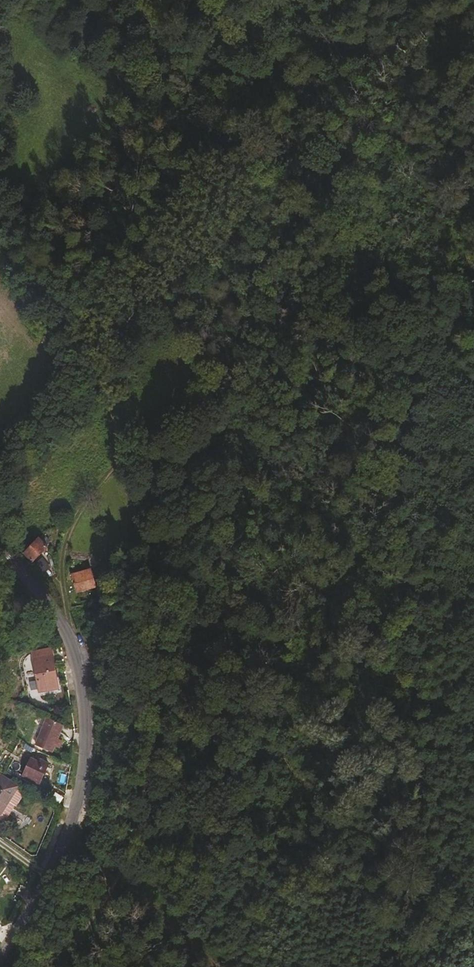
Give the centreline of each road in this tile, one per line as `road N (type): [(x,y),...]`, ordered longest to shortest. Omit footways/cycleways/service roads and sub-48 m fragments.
road 1 (residential): [(0,553),(60,619),(84,698),(72,840),(0,955)]
road 2 (track): [(72,840),(134,866),(170,930),(207,966)]

